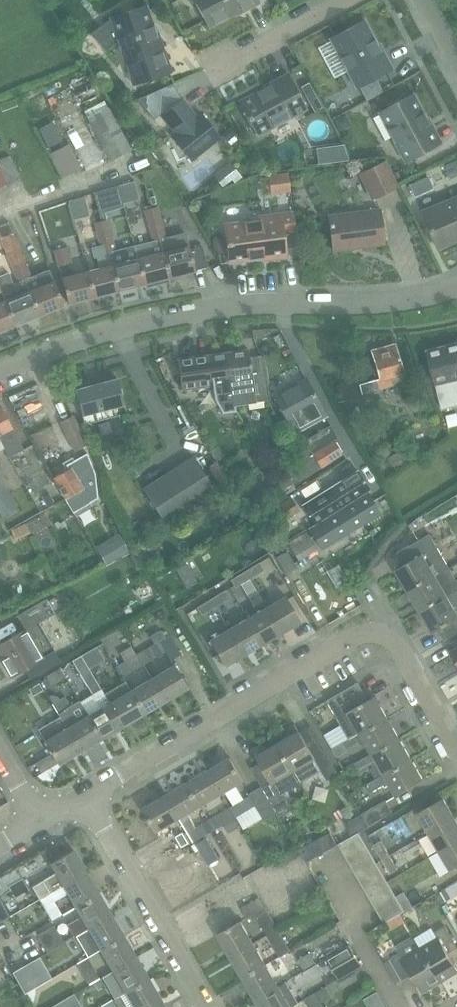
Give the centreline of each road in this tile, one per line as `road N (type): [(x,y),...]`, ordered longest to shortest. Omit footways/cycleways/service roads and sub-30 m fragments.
road 1 (unclassified): [(456,747),(398,650),(364,641),(85,798)]
road 2 (residential): [(0,372),(168,318),(398,302),(456,287)]
road 3 (unclassified): [(208,1006),(85,798)]
road 4 (residential): [(211,76),(350,0)]

